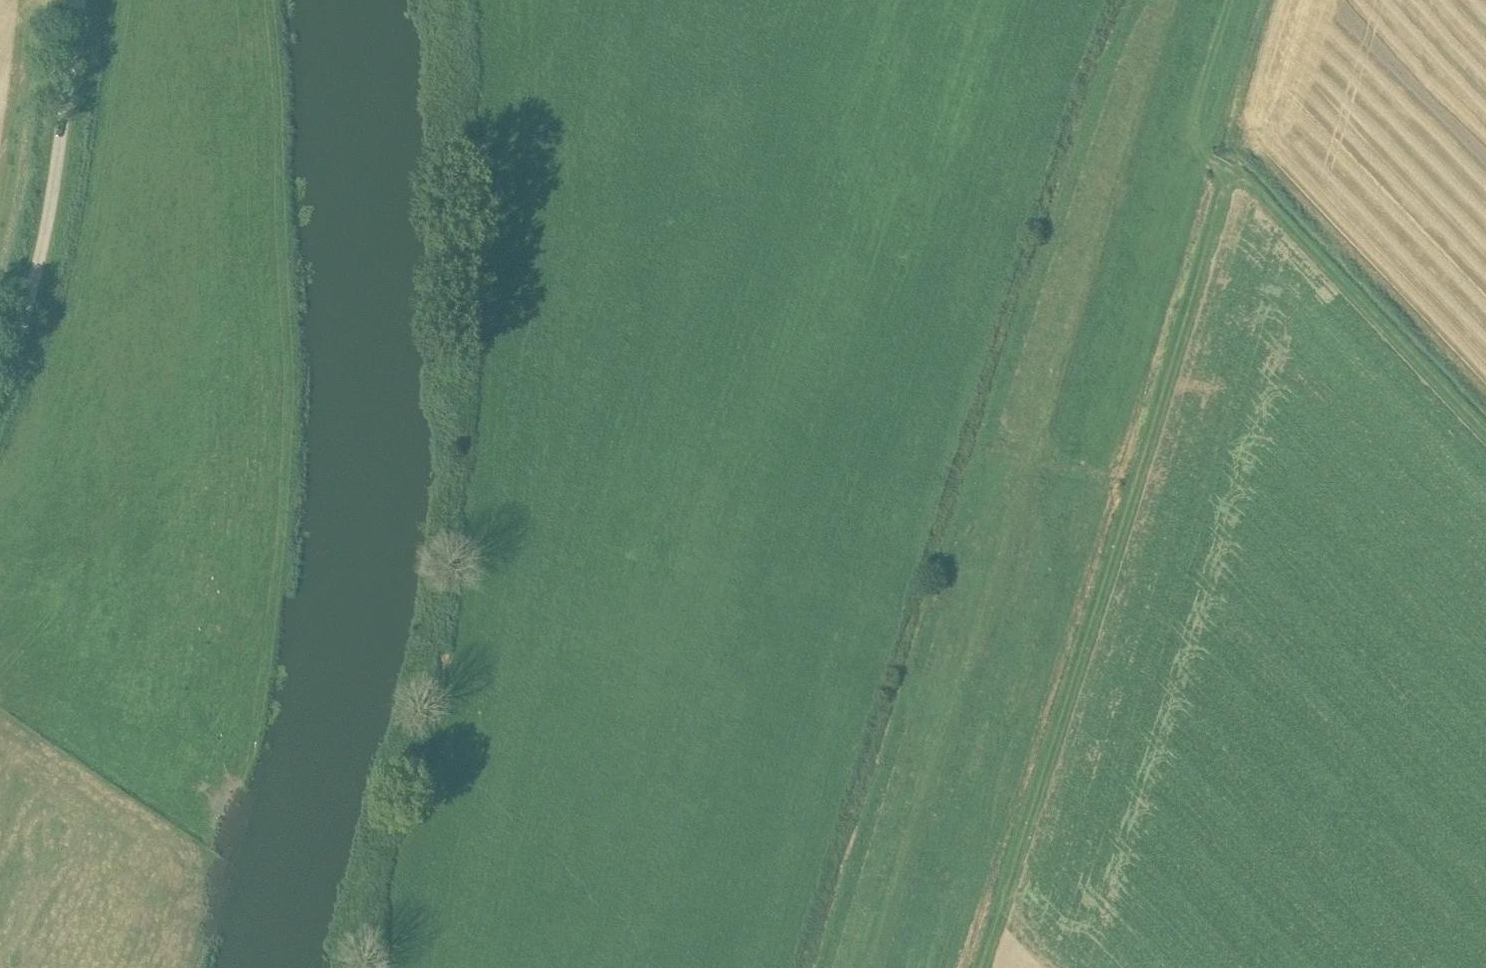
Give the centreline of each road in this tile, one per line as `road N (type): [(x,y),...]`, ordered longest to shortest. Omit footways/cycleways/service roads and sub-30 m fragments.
road 1 (unclassified): [(0,380),(43,234),(81,0)]

